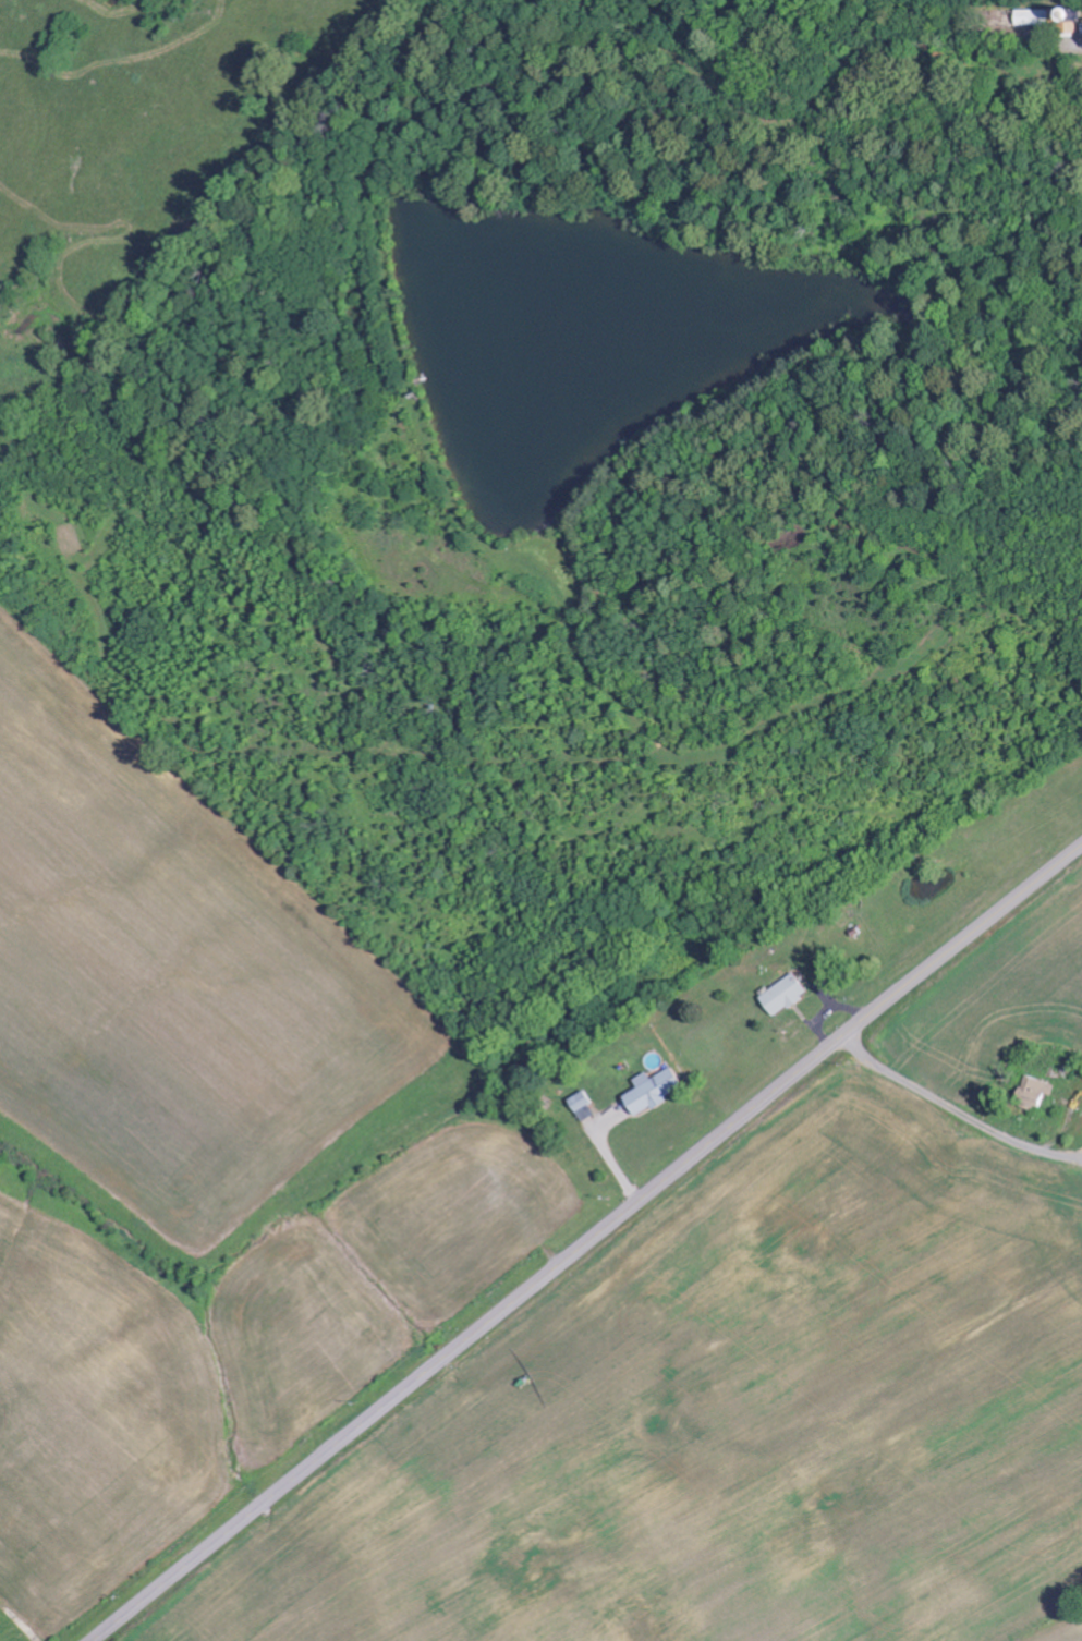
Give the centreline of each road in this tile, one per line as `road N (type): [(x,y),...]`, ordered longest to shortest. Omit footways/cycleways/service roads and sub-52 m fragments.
road 1 (secondary): [(90,1640),(1081,845)]

